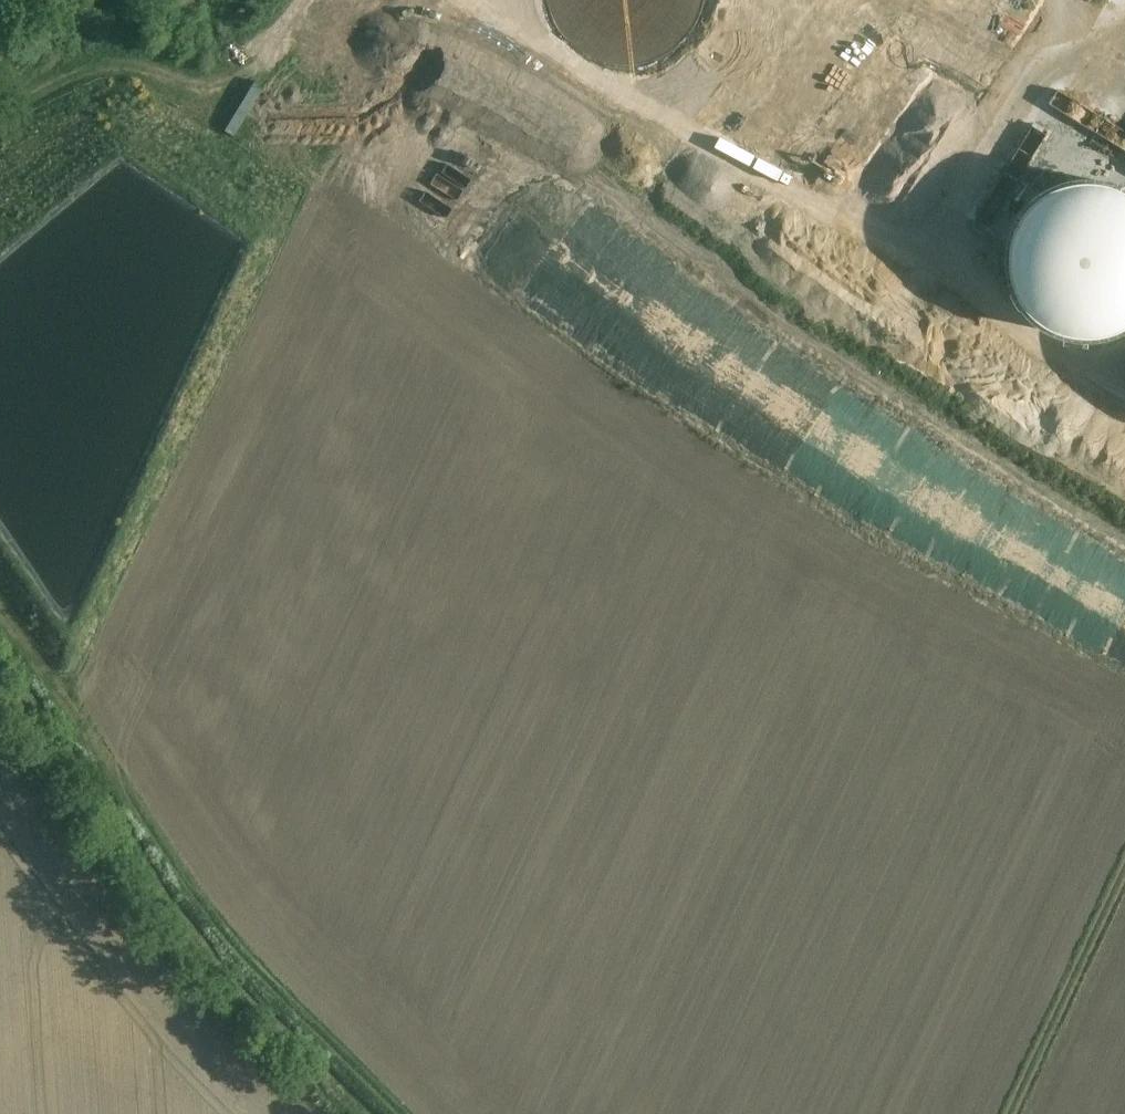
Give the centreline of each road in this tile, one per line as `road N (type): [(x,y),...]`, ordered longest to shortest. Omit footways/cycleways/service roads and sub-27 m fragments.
road 1 (track): [(399,1113),(248,962),(0,613)]
road 2 (track): [(0,221),(62,175),(206,94),(286,35),(307,0)]
road 3 (track): [(1013,1113),(1124,876)]

